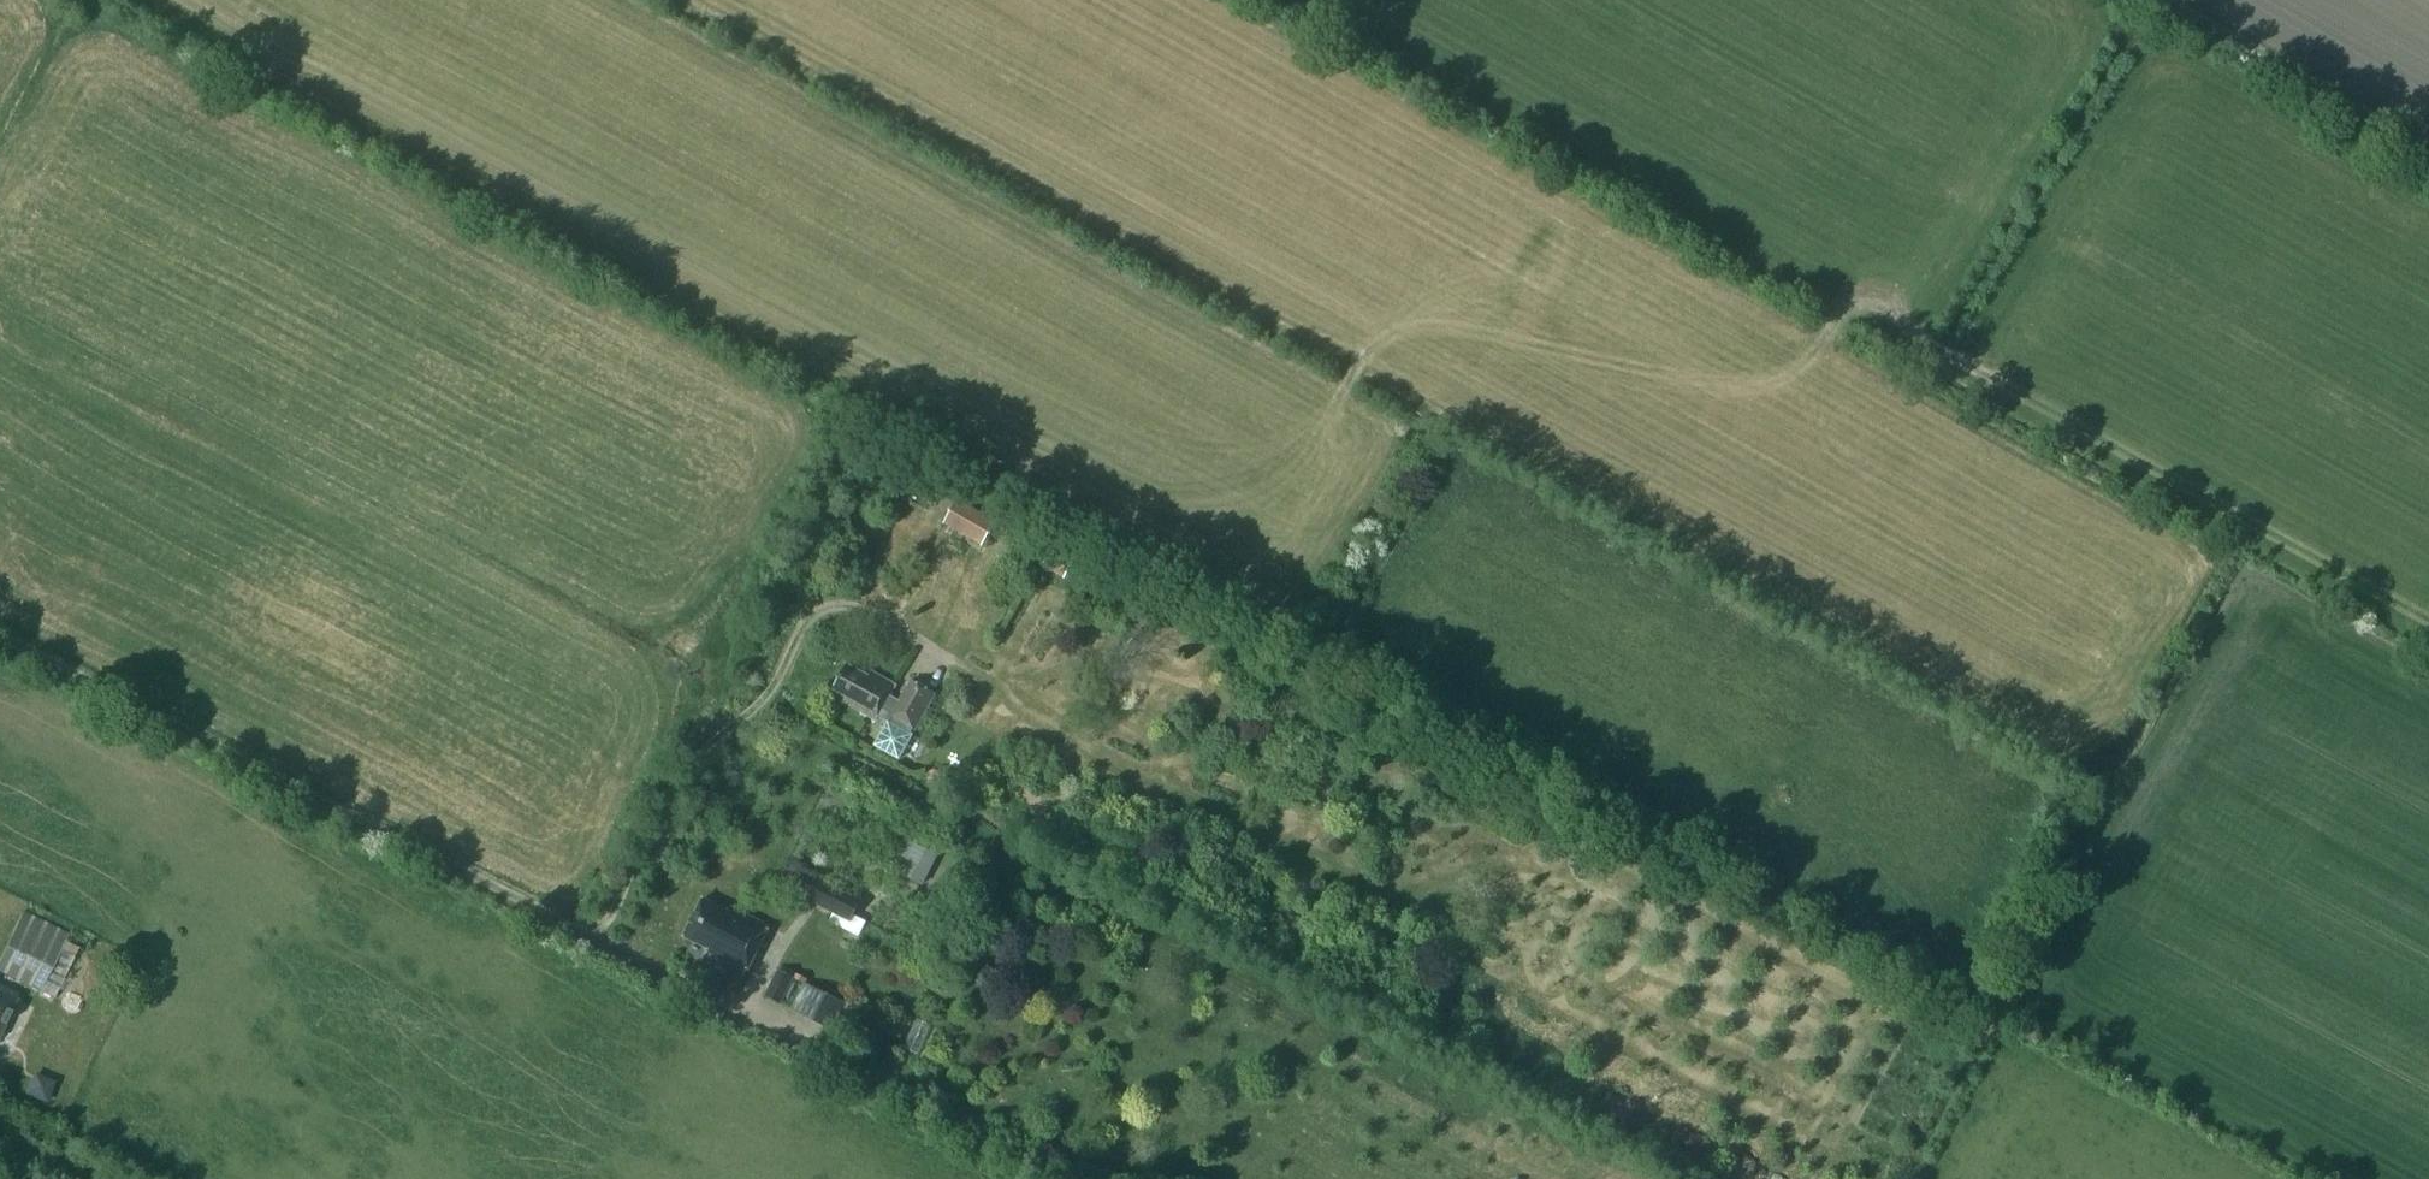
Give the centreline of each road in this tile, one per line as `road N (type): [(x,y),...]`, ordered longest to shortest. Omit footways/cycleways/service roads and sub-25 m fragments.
road 1 (track): [(662,971),(0,636)]

